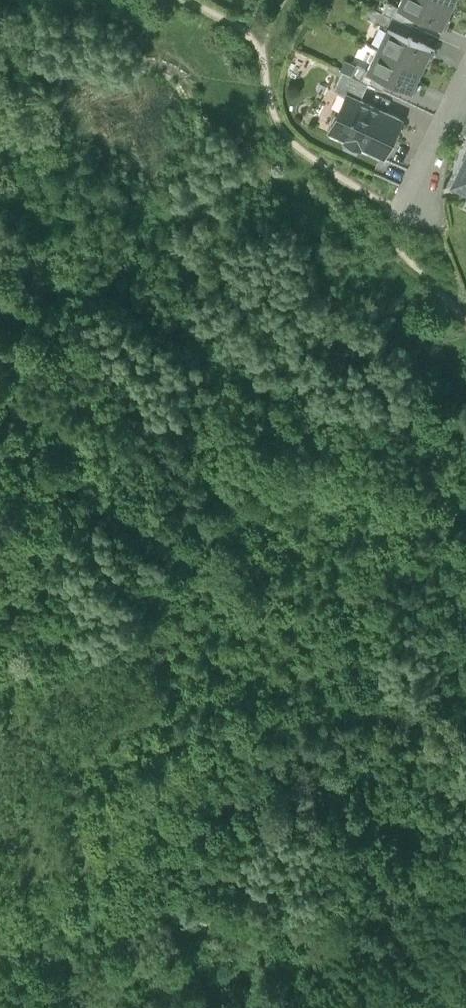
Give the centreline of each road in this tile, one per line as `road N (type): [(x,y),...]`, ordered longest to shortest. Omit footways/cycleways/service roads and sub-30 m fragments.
road 1 (residential): [(465,89),(404,217)]

